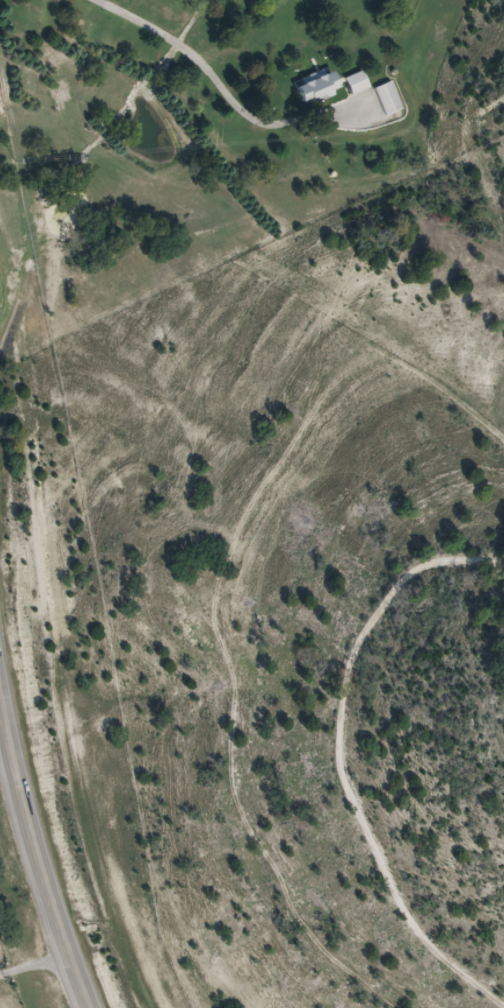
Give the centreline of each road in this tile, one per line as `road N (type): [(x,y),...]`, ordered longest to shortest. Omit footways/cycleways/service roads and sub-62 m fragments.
road 1 (trunk): [(96,1007),(74,962),(35,826),(0,666)]

